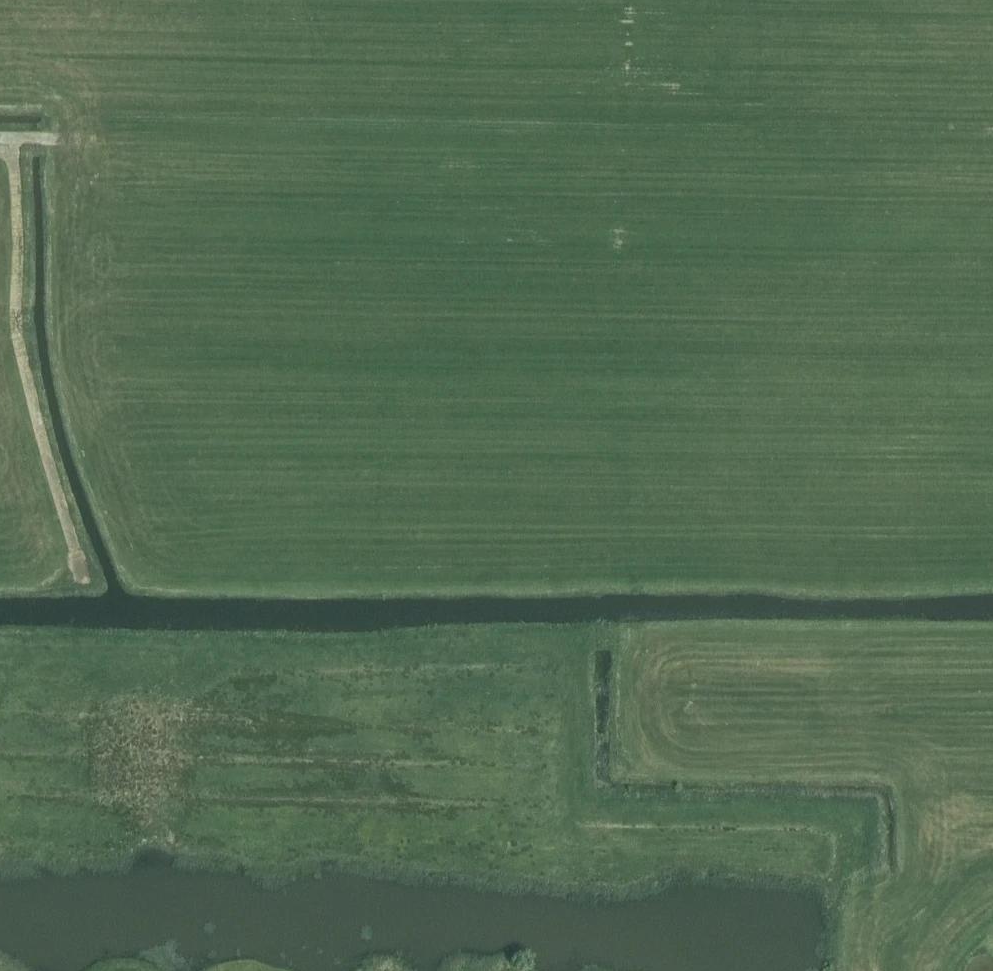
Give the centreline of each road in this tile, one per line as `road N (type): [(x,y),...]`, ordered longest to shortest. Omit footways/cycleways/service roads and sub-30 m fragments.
road 1 (track): [(87,583),(47,463),(14,319),(13,155),(0,141)]

